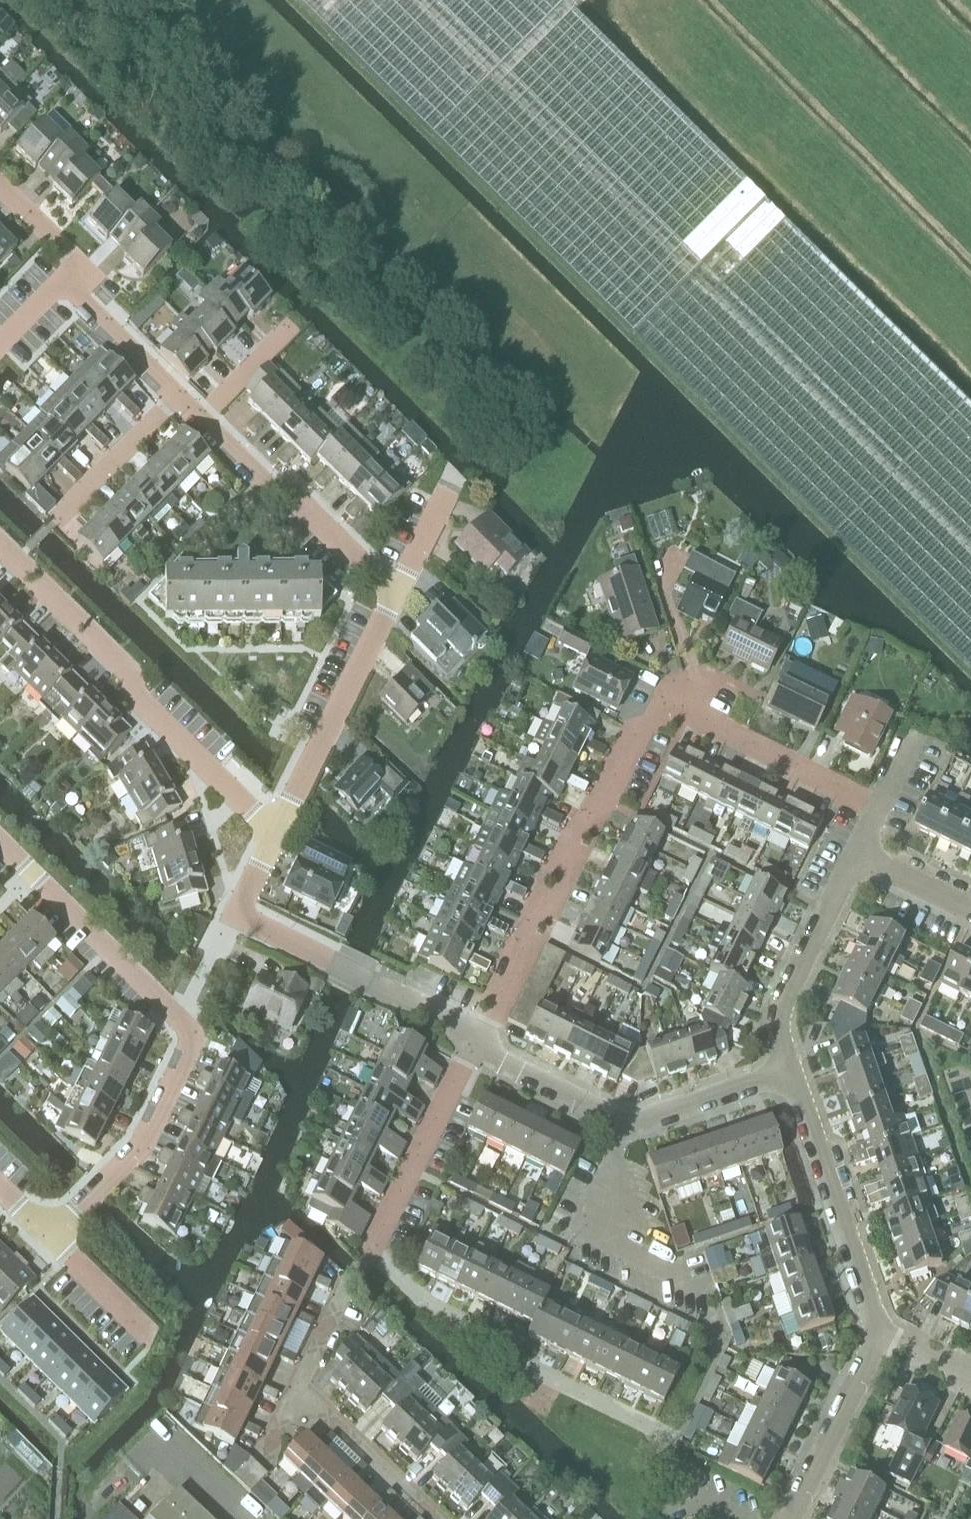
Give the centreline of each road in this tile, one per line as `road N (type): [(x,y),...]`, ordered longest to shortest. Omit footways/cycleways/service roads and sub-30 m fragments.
road 1 (residential): [(882,811),(672,704),(633,732),(475,1046)]
road 2 (residential): [(744,1518),(677,1485),(666,1444),(654,1431),(489,1348),(373,1251)]
road 3 (residential): [(272,832),(149,707),(120,659),(0,542)]
road 4 (residential): [(792,1068),(628,1120),(475,1046)]
road 5 (residential): [(884,1336),(792,1068)]
road 6 (residential): [(475,1046),(451,1021),(237,914)]
road 7 (residential): [(396,592),(272,832)]
road 8 (residential): [(396,592),(297,495),(271,488),(200,418)]
road 9 (residential): [(185,1023),(190,1052),(140,1147),(55,1237)]
road 10 (residential): [(185,1023),(0,843)]
road 11 (residential): [(792,1068),(788,1007),(860,855)]
road 12 (residential): [(475,1046),(373,1251)]
road 13 (residential): [(791,1518),(884,1336)]
road 14 (residential): [(436,1518),(300,1390)]
road 15 (residential): [(60,514),(178,394)]
road 16 (residential): [(178,394),(65,281)]
road 17 (residential): [(65,281),(80,266),(0,186)]
road 18 (residential): [(55,1237),(150,1330)]
road 19 (residential): [(200,418),(293,325)]
road 20 (residential): [(970,908),(860,855)]

